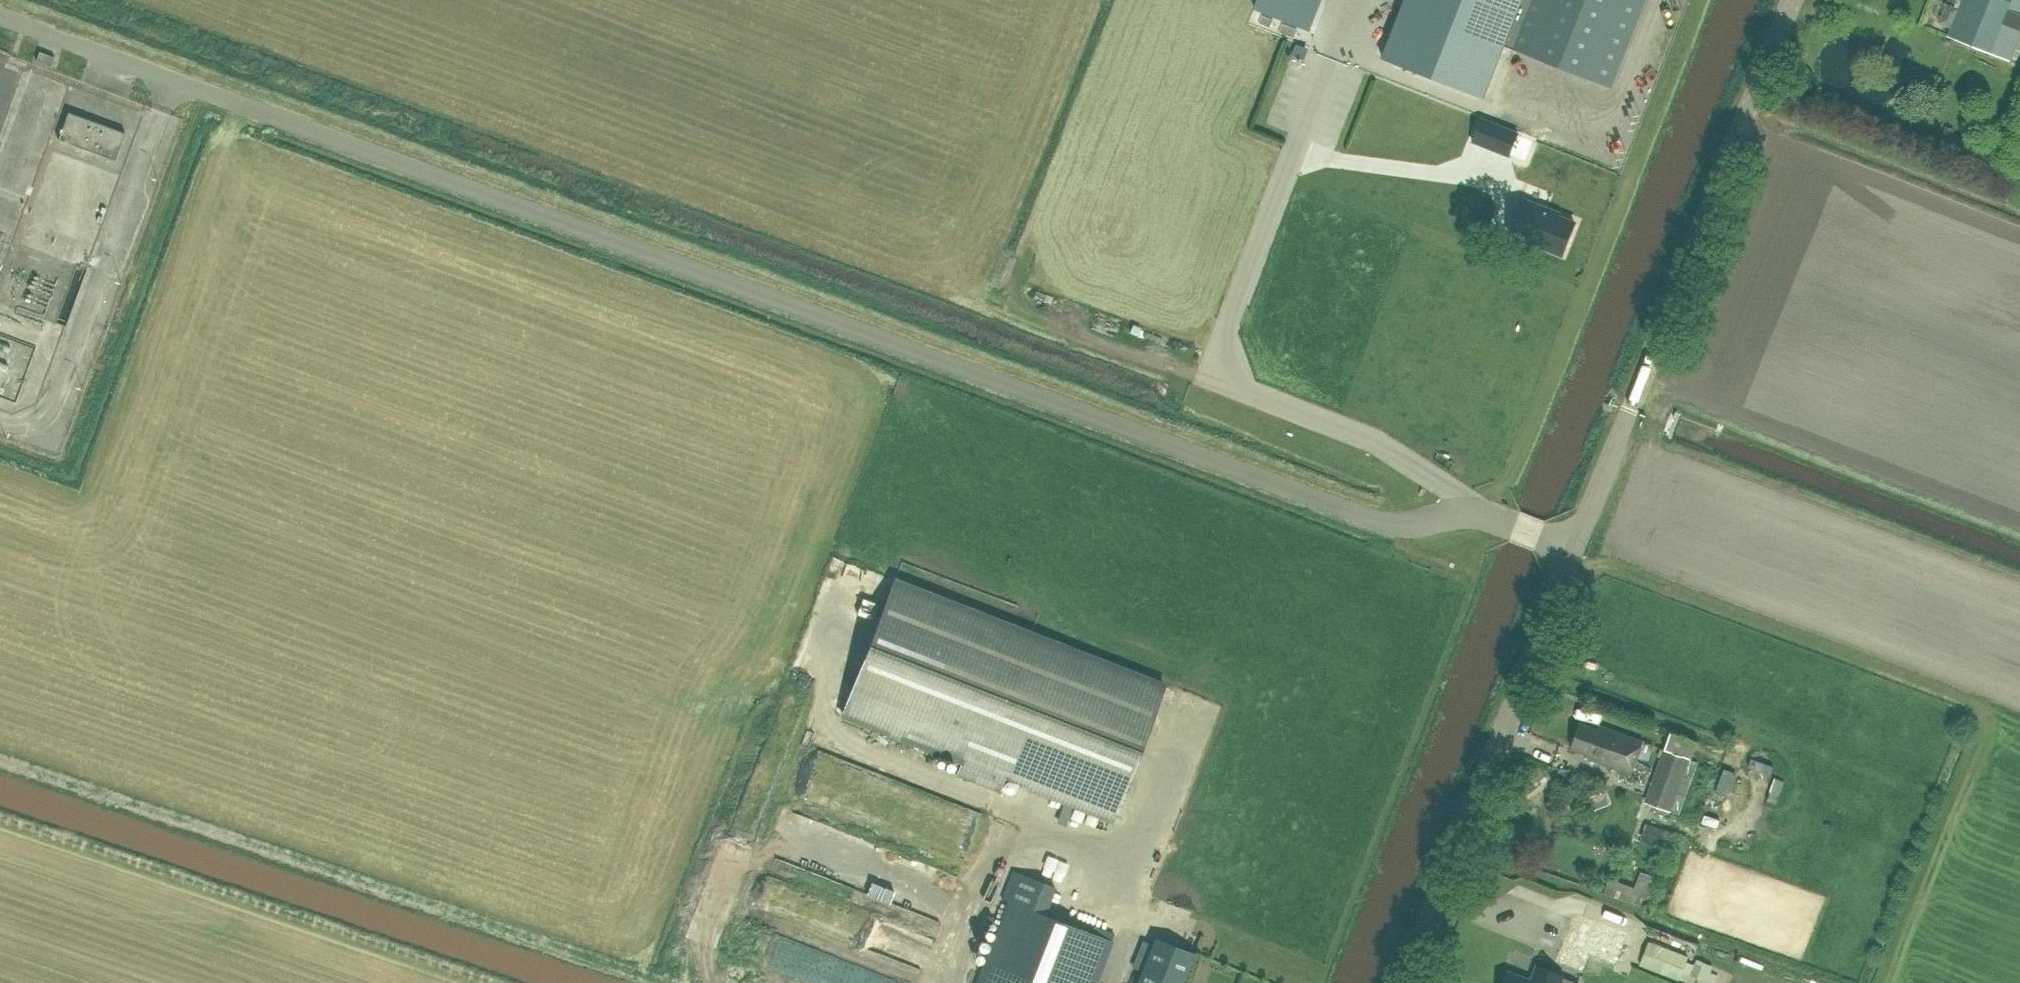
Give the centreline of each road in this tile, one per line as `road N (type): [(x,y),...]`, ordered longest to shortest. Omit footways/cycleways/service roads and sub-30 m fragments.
road 1 (tertiary): [(1402,982),(1792,0)]
road 2 (track): [(1563,571),(1621,567),(1969,700)]

